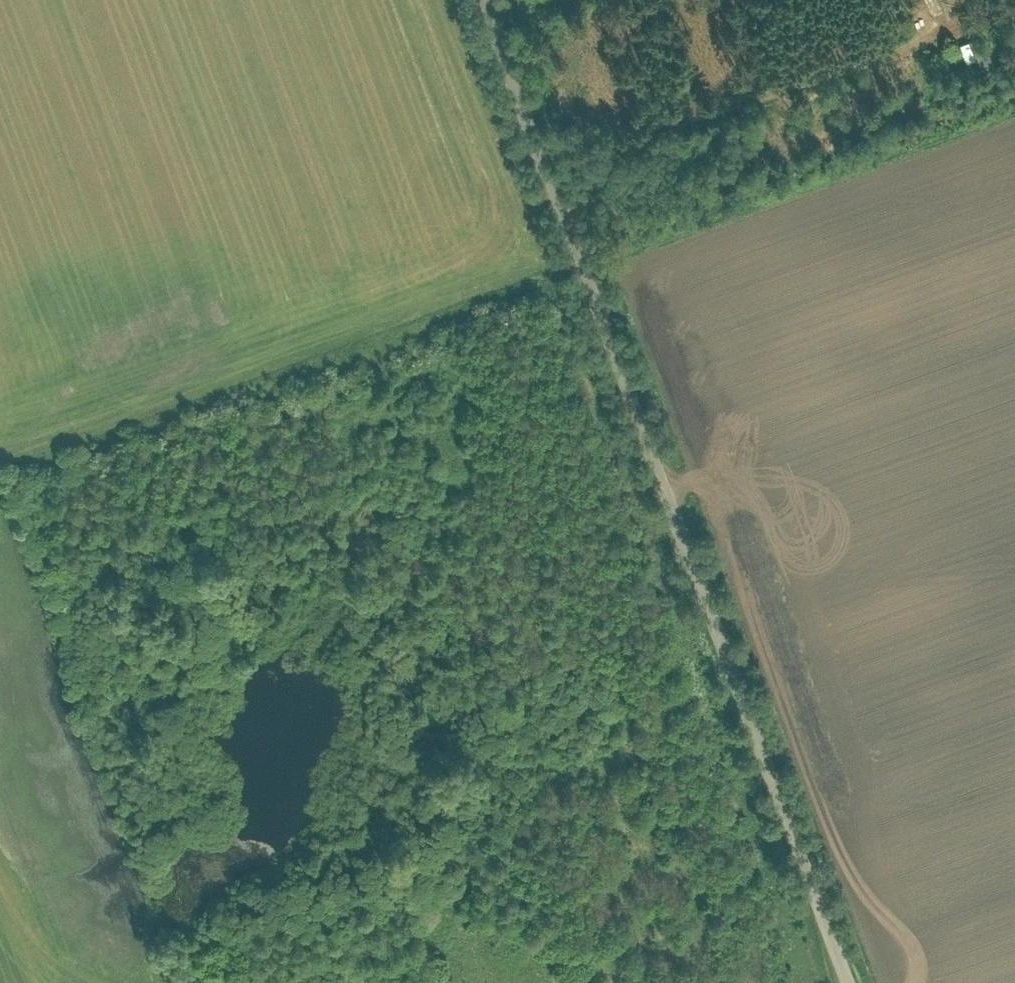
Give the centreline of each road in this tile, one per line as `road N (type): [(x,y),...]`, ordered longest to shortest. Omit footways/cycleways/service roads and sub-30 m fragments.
road 1 (unclassified): [(847,982),(482,0)]

